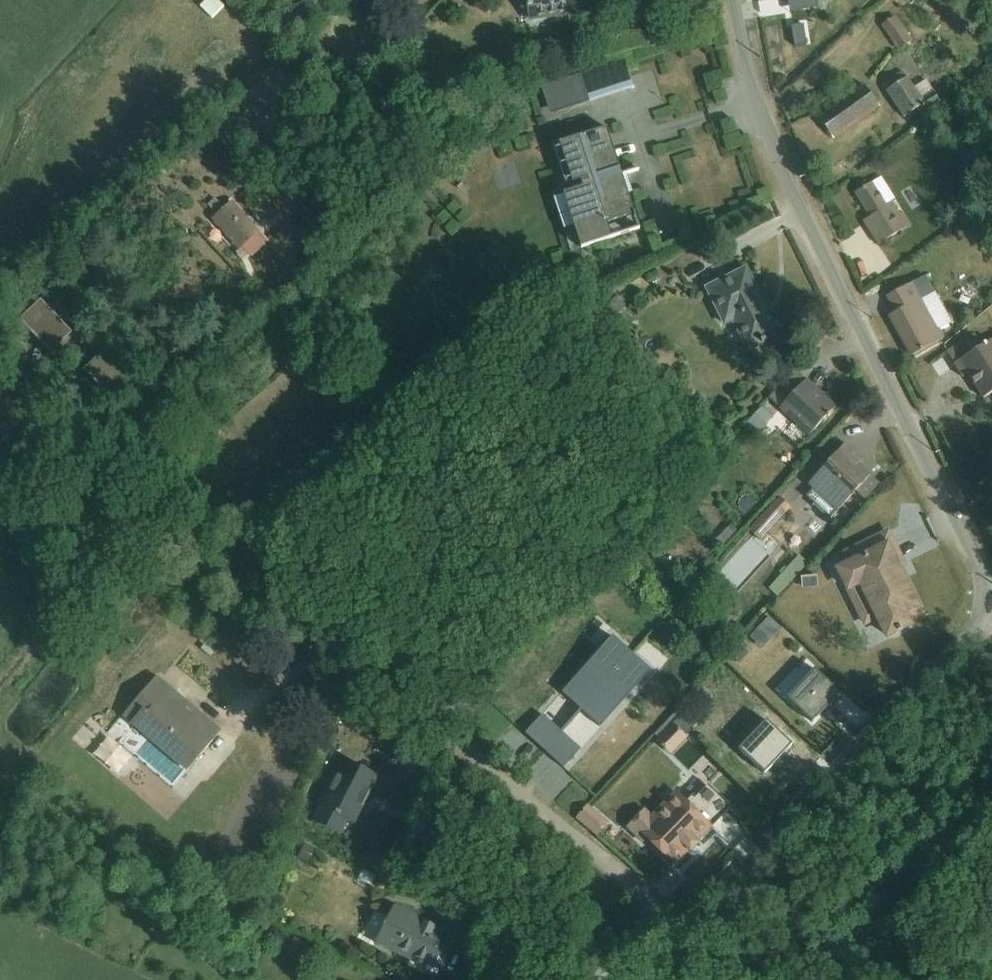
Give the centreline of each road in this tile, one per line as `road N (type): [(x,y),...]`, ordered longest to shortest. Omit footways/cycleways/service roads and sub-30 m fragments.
road 1 (residential): [(670,920),(801,811),(973,627),(982,589),(760,122),(732,0)]
road 2 (residential): [(670,920),(250,567)]

